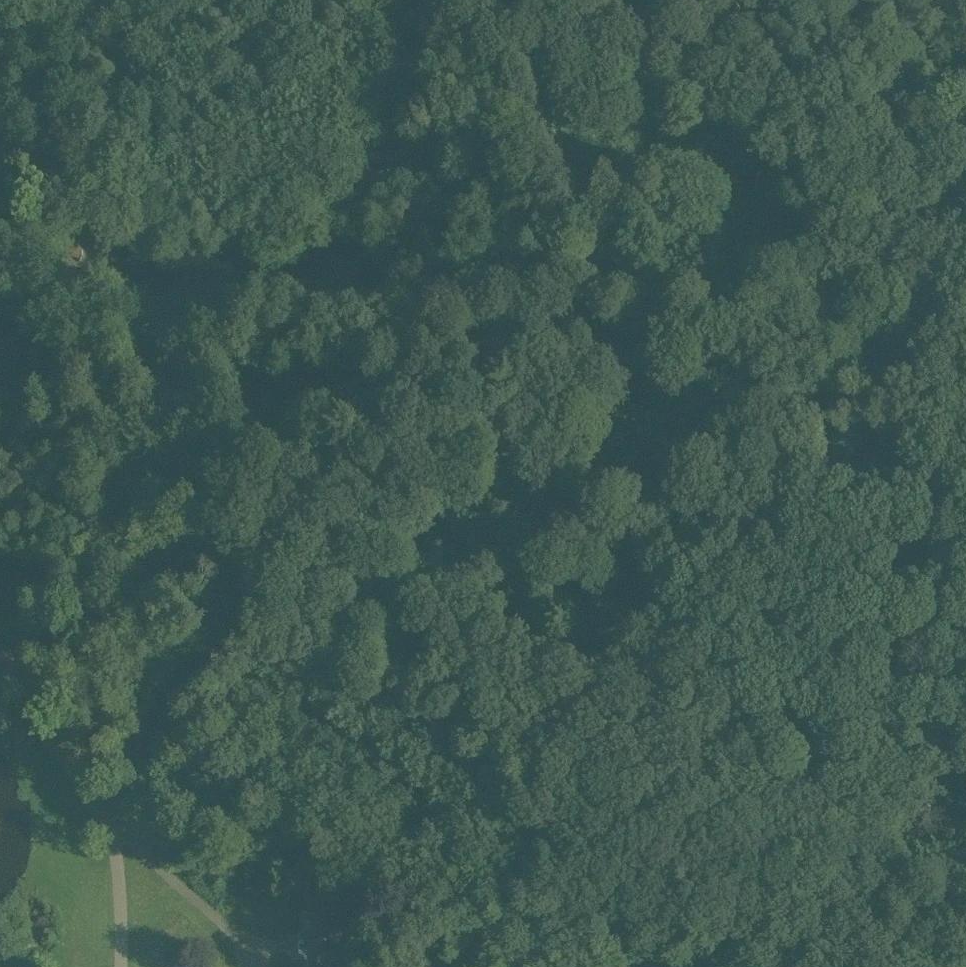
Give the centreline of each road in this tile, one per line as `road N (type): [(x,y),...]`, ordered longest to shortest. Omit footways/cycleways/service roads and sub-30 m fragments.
road 1 (track): [(47,167),(109,300),(133,481),(164,576),(206,662),(276,768),(365,837),(441,944),(481,966)]
road 2 (track): [(47,167),(144,179),(444,153),(684,196),(854,177),(965,152)]
road 3 (track): [(321,387),(337,426),(400,488),(496,544),(698,579),(790,605),(965,614)]
road 4 (track): [(502,279),(613,289),(732,333),(965,327)]
road 5 (track): [(305,797),(288,807),(57,679),(9,668)]
road 6 (track): [(120,966),(112,829),(28,709),(9,668)]
road 7 (track): [(251,966),(244,943),(112,829)]
road 8 (track): [(47,167),(53,0)]

